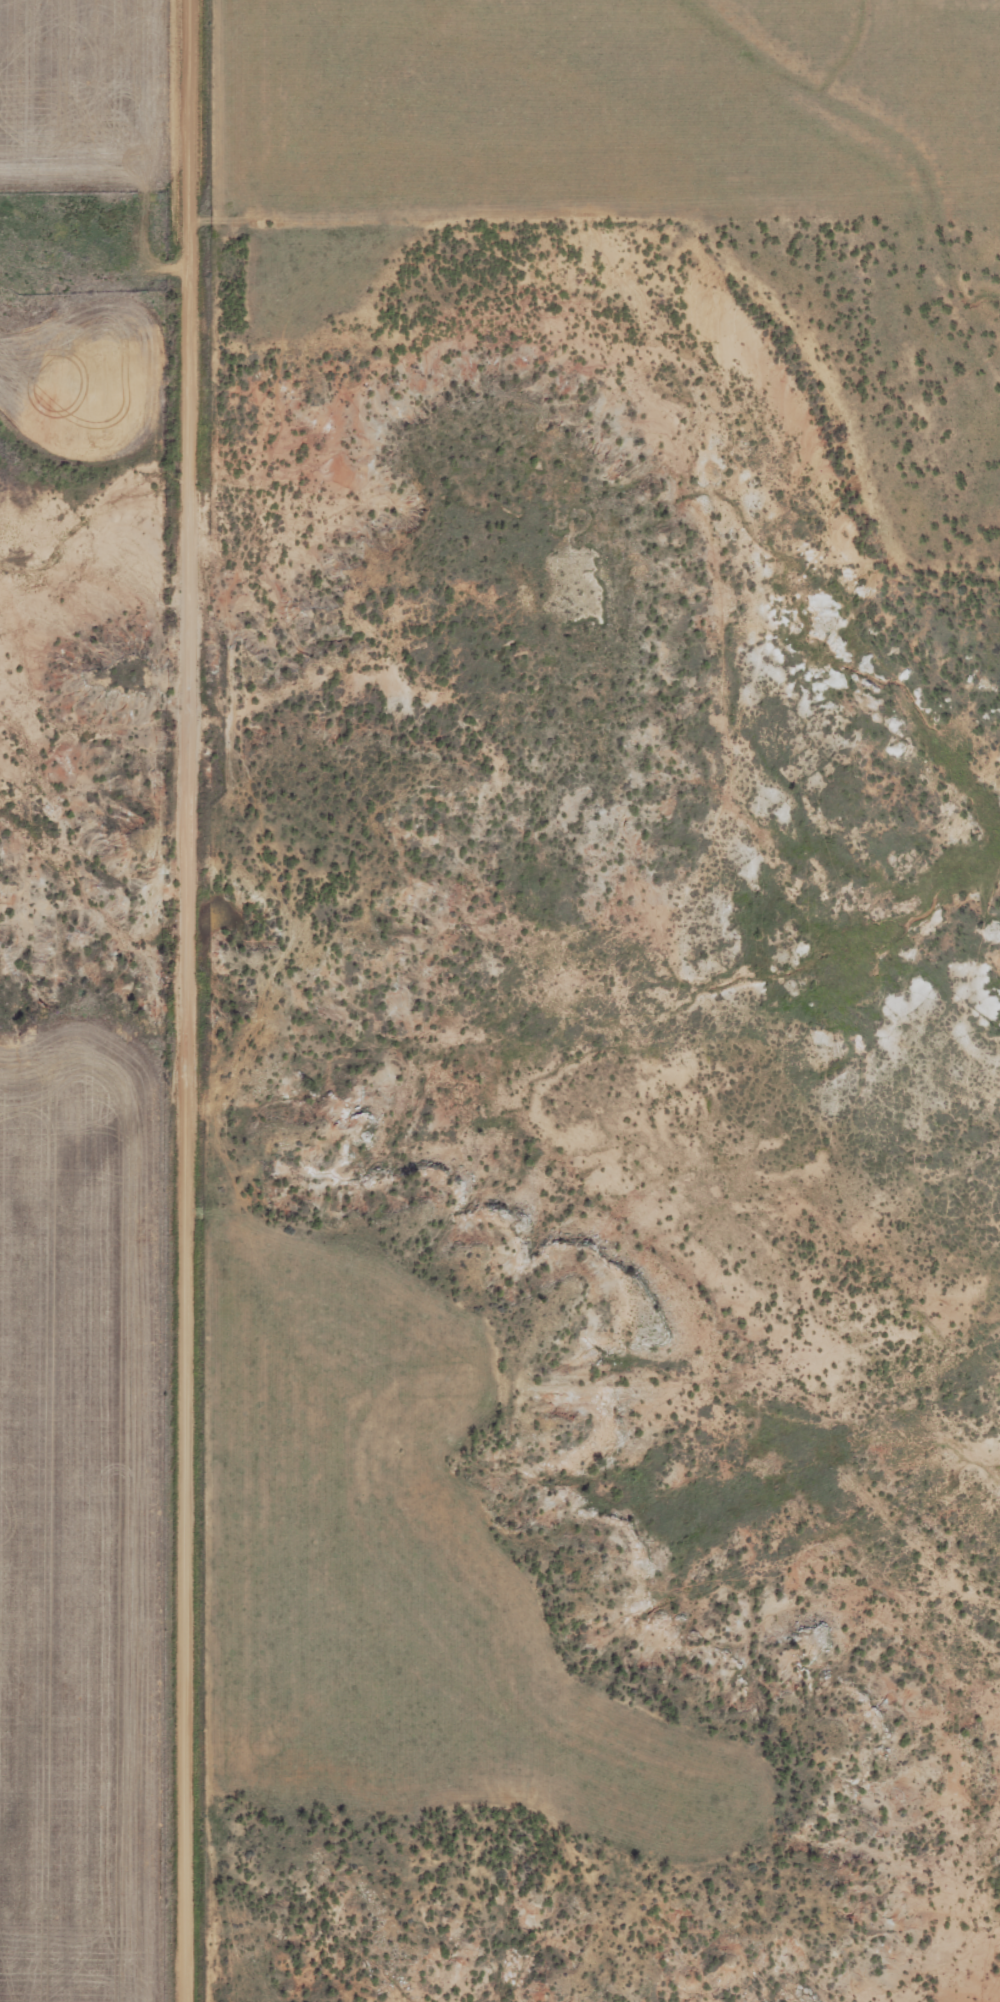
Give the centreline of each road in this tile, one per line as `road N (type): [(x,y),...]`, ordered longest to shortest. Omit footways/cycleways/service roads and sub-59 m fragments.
road 1 (residential): [(191,2001),(197,0)]

